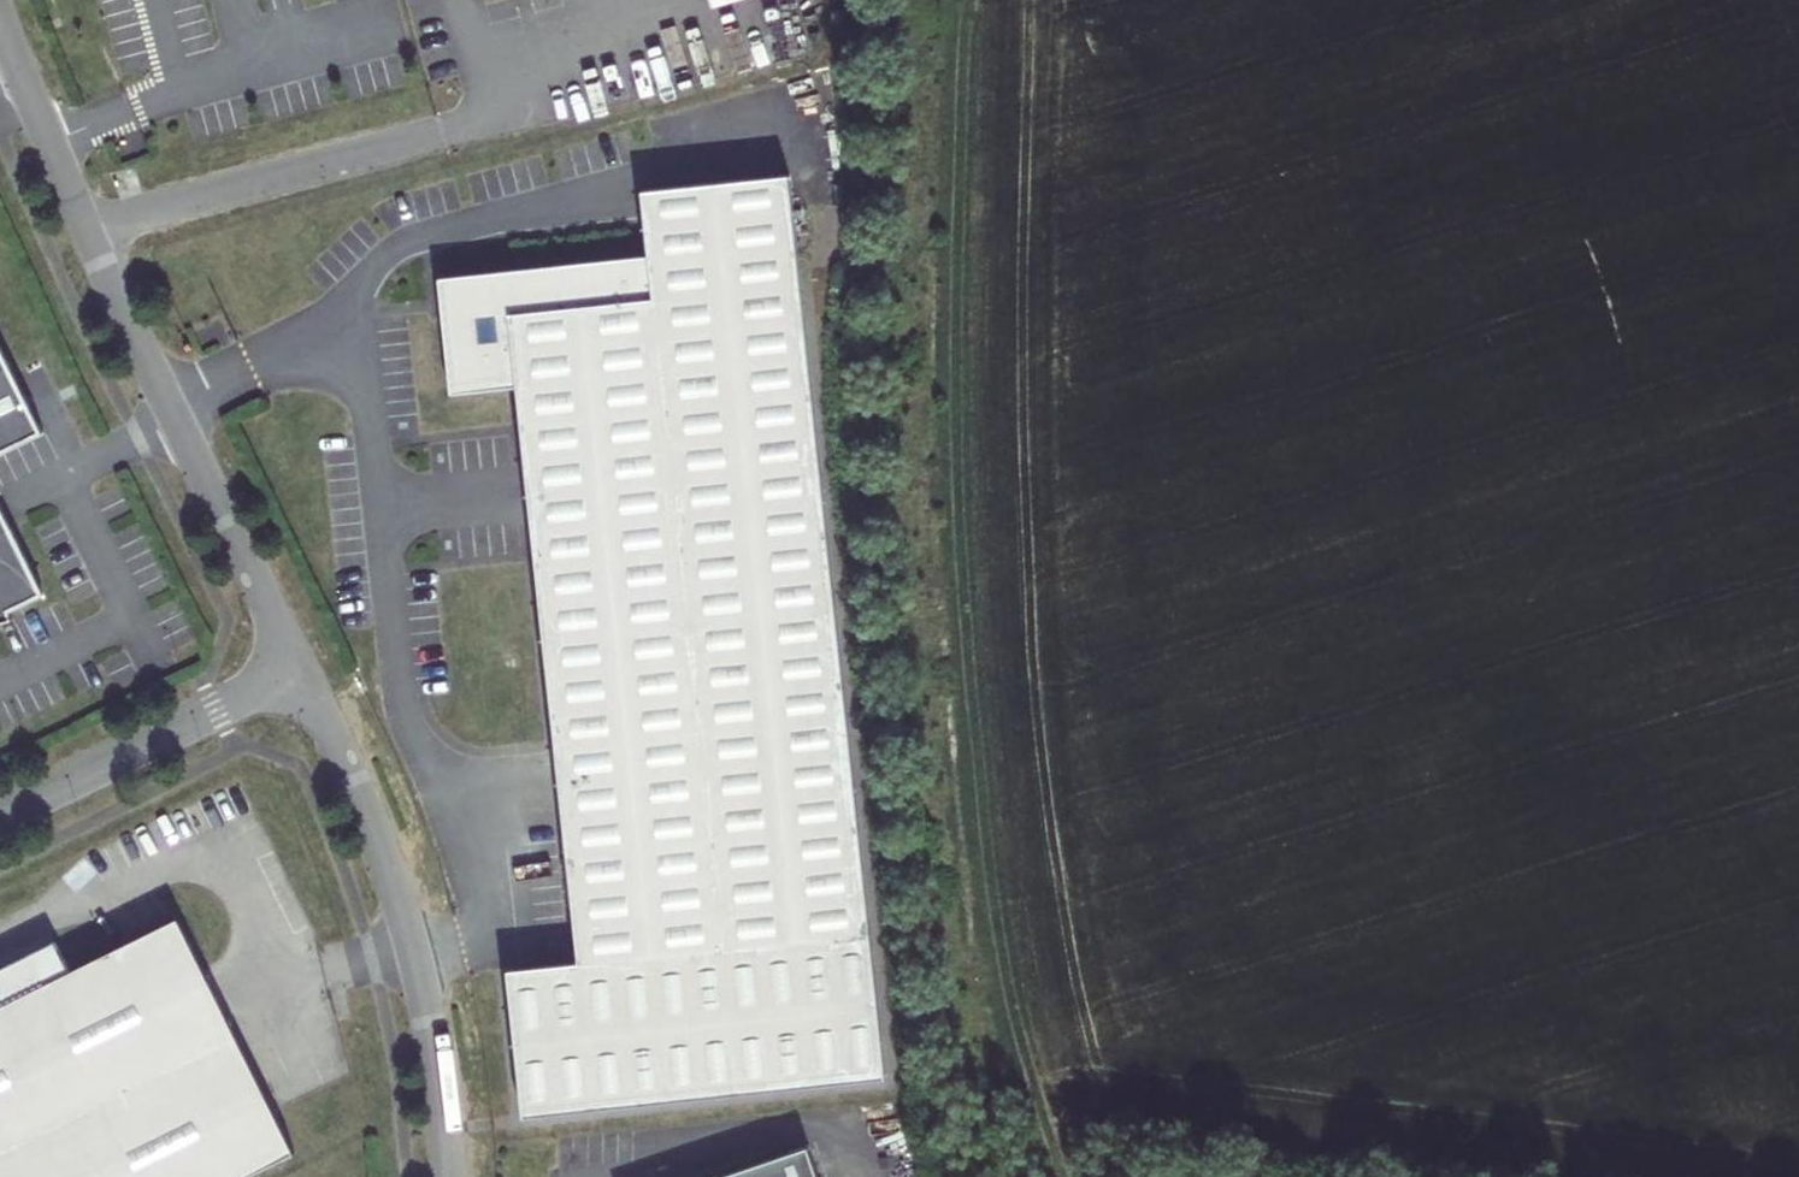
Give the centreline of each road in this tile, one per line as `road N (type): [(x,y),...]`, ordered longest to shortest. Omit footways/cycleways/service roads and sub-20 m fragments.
road 1 (unclassified): [(0,18),(175,422),(295,675)]
road 2 (unclassified): [(295,675),(374,818),(416,949),(452,1176)]
road 3 (unclassified): [(0,818),(295,675)]
road 4 (track): [(1062,1176),(1024,1038)]

